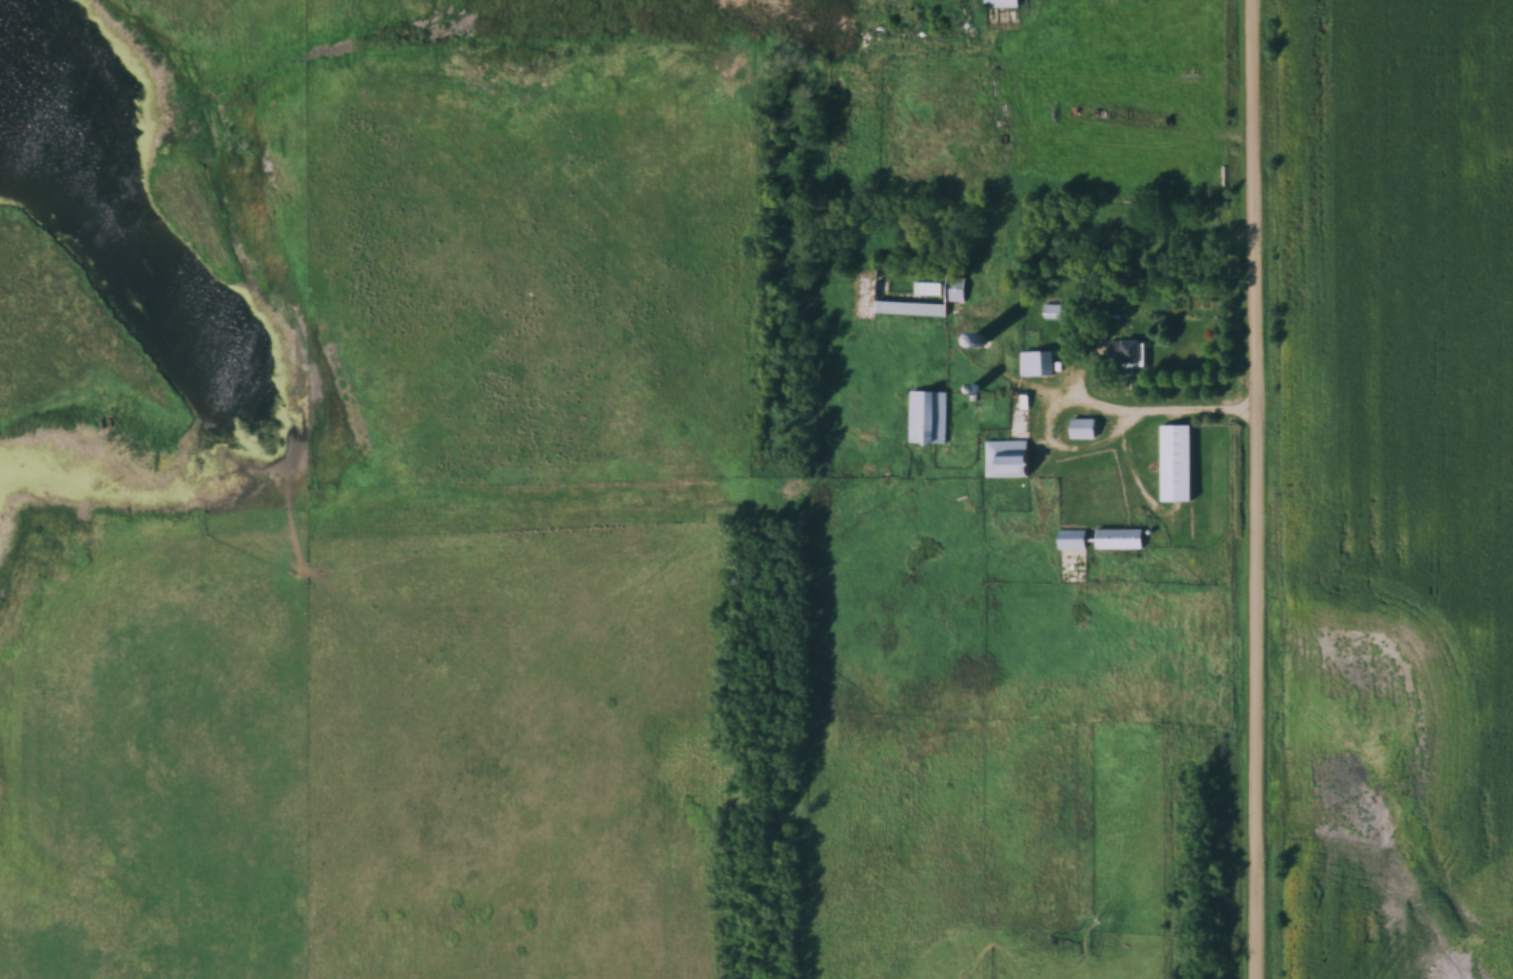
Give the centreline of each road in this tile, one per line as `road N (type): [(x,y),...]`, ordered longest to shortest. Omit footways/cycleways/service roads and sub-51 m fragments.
road 1 (residential): [(1265,978),(1255,0)]

